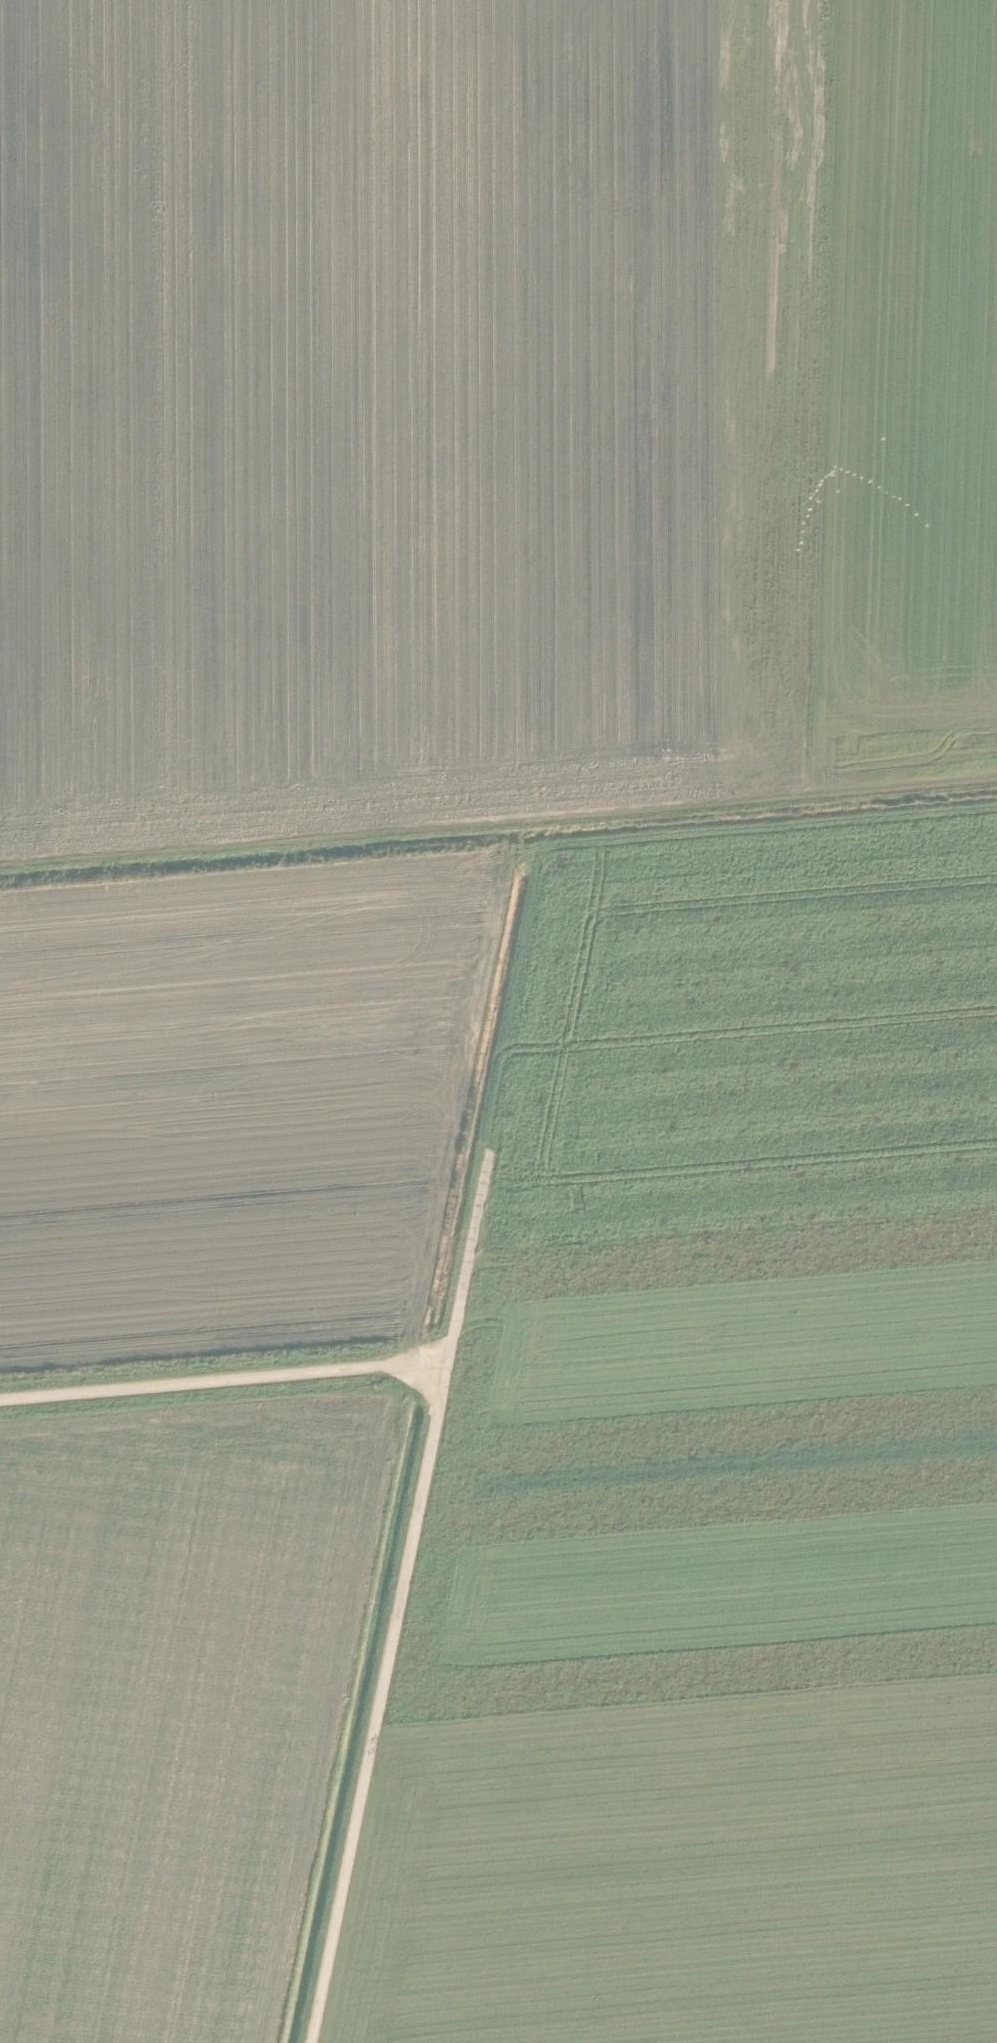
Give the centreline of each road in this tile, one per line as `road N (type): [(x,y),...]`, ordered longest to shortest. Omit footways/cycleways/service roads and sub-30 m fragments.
road 1 (track): [(312,2042),(491,1149)]
road 2 (track): [(0,1399),(449,1359)]

